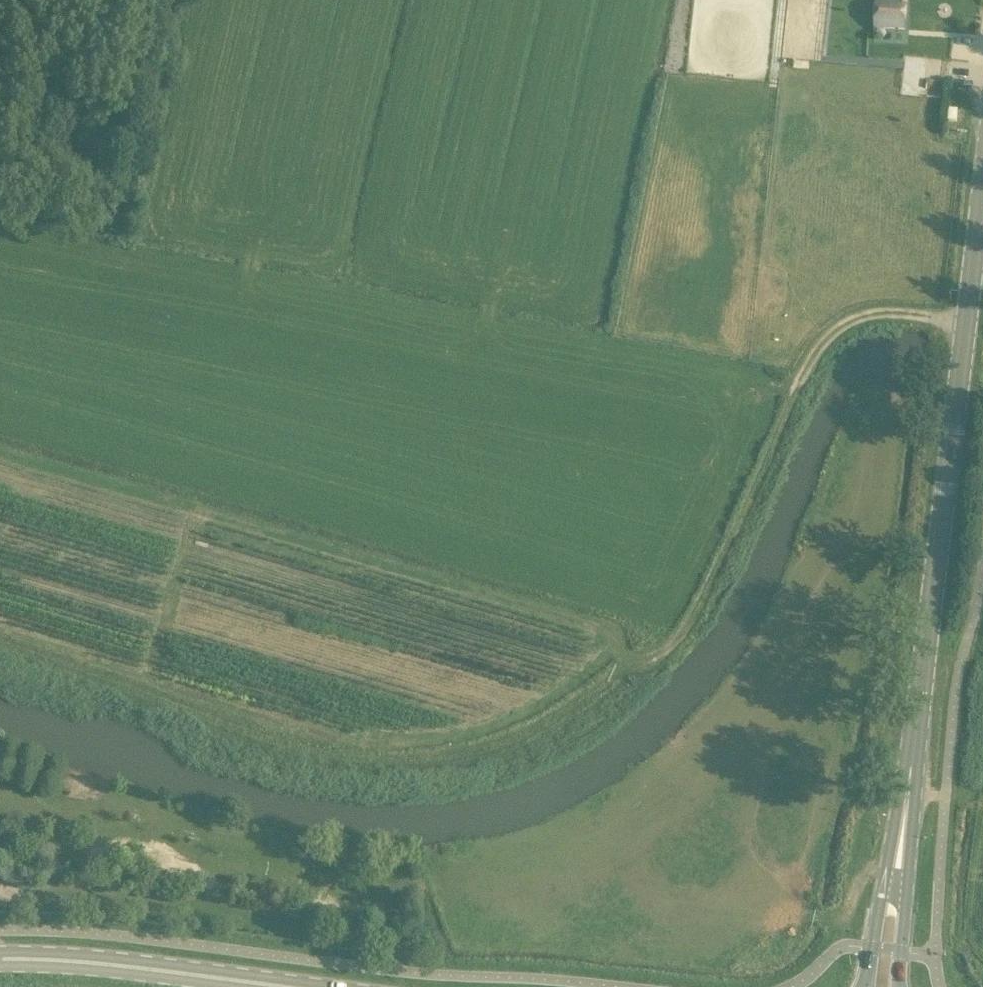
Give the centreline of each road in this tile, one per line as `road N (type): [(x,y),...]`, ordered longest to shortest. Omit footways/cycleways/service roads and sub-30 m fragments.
road 1 (secondary): [(884,986),(982,177)]
road 2 (primary): [(0,960),(66,960),(260,986)]

